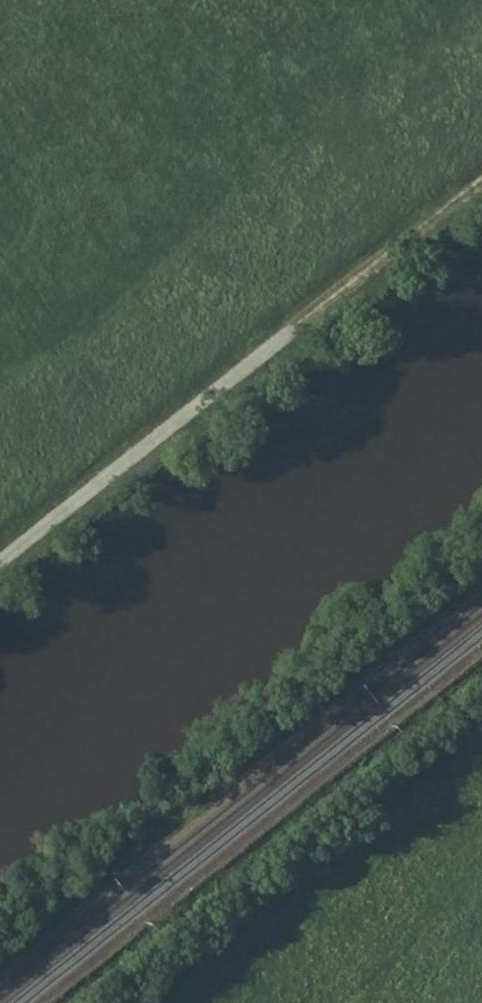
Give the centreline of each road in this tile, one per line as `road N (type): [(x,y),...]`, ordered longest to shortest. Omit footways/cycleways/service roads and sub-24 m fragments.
road 1 (track): [(481,182),(0,563)]

